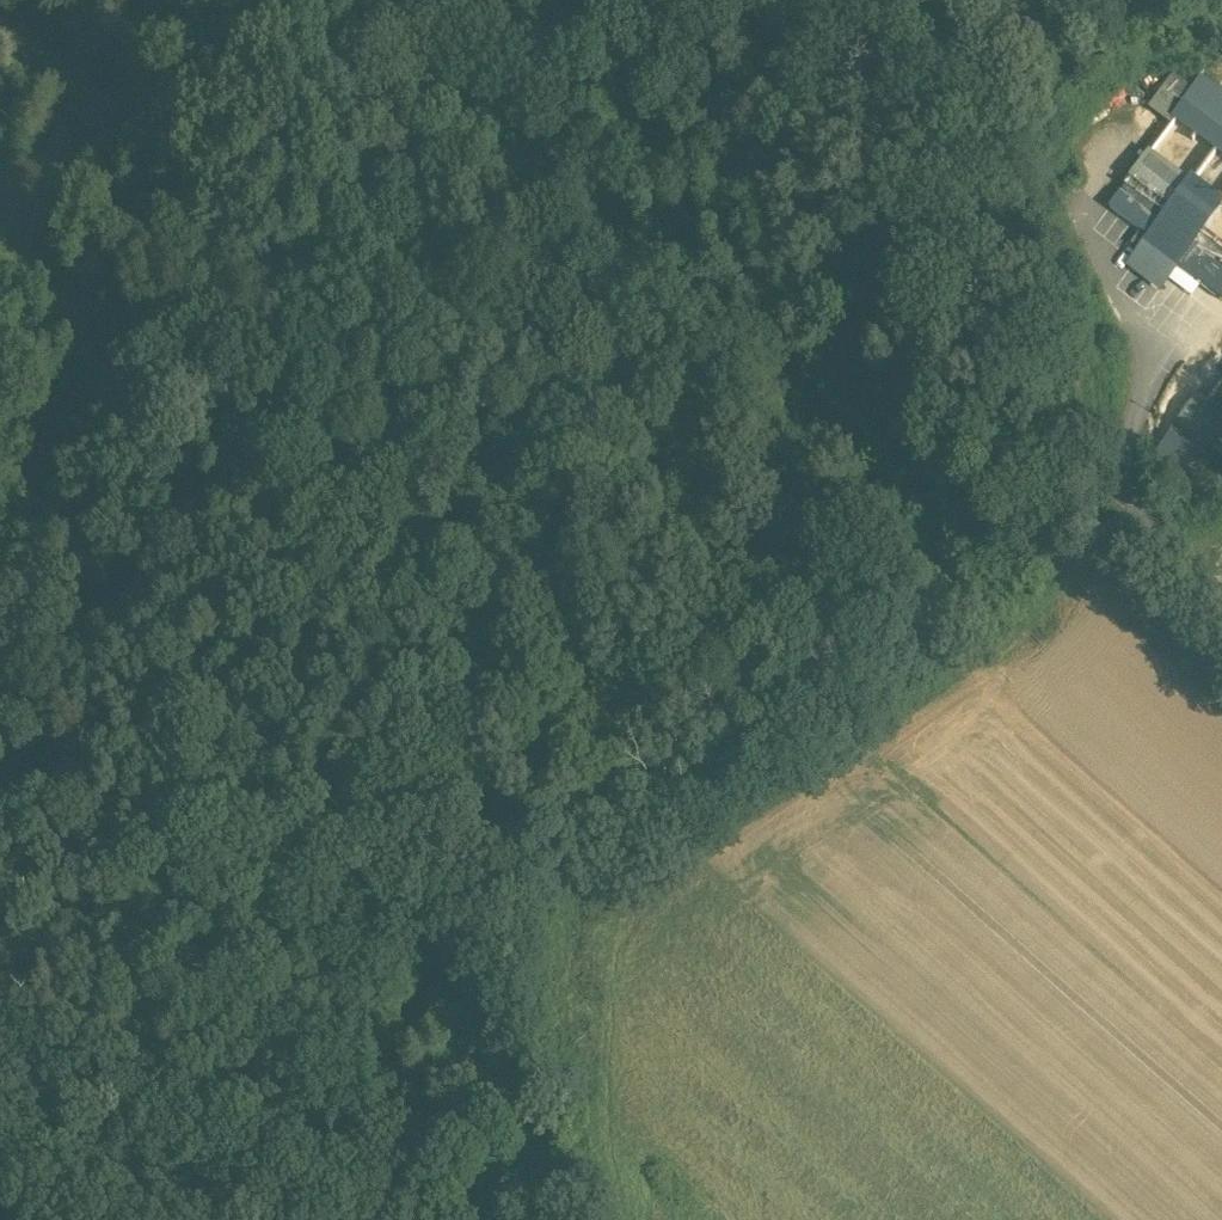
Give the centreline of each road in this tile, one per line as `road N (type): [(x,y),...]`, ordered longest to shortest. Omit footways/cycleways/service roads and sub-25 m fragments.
road 1 (track): [(804,779),(613,917),(587,1219)]
road 2 (track): [(1101,450),(1087,461),(1062,578),(1049,599),(804,779)]
road 3 (track): [(1023,210),(1076,403),(1101,450)]
road 4 (track): [(1101,450),(1218,615)]
road 5 (track): [(1144,0),(1019,144)]
road 6 (track): [(489,983),(566,893),(613,917)]

